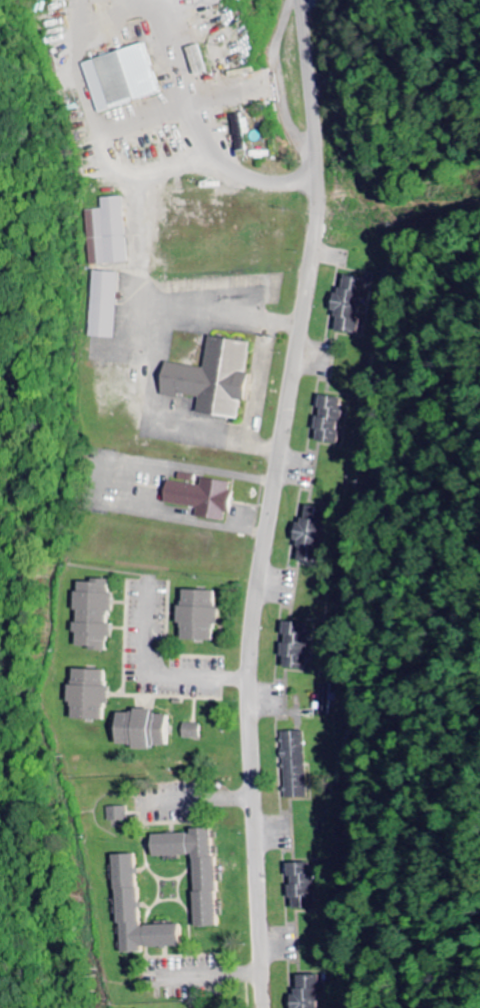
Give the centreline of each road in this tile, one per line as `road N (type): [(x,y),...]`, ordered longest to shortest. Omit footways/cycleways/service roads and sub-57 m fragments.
road 1 (residential): [(261,1007),(249,618),(316,212),(296,0)]

